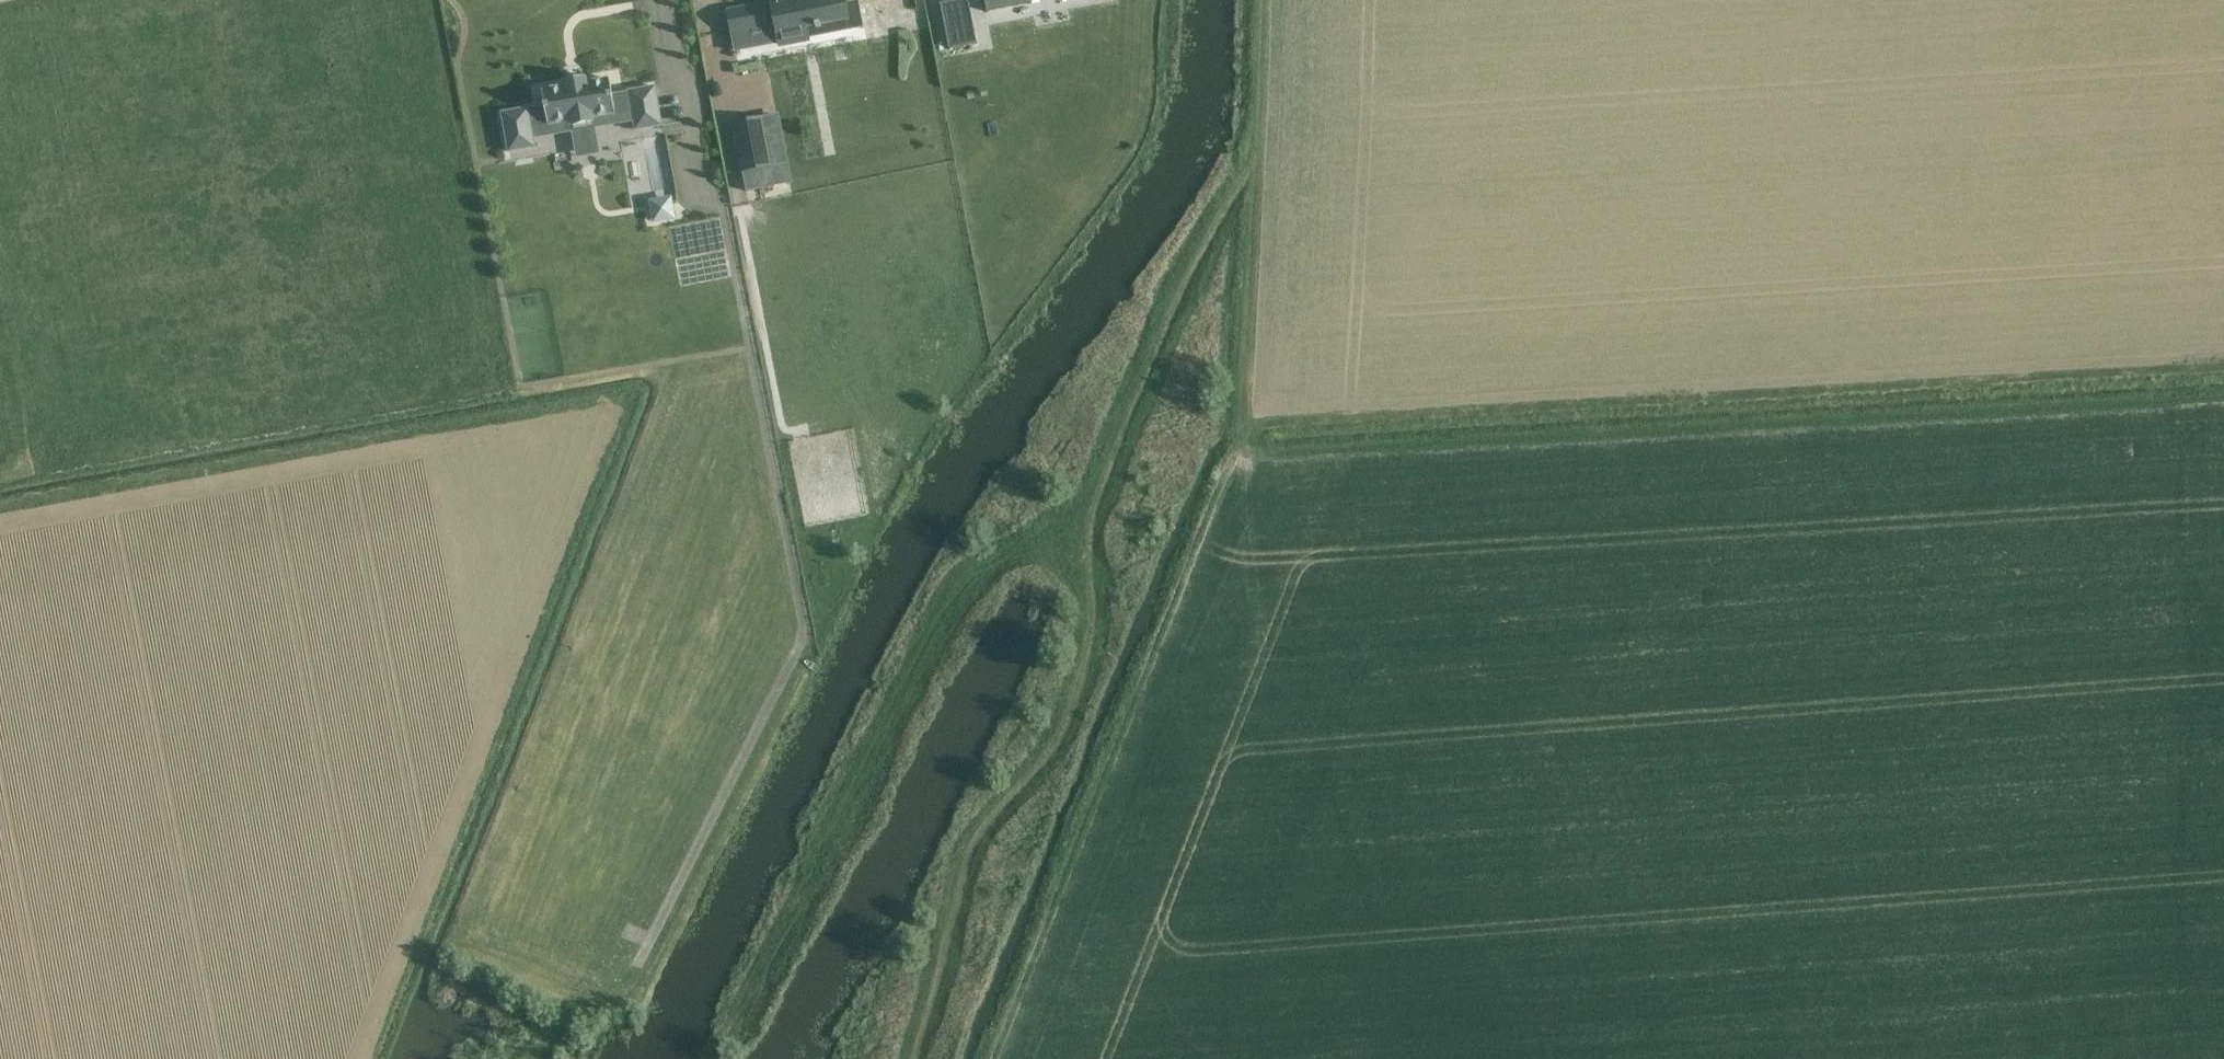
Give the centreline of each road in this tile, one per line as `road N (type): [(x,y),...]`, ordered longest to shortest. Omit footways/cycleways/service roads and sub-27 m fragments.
road 1 (track): [(531,1058),(580,1004),(641,964)]

